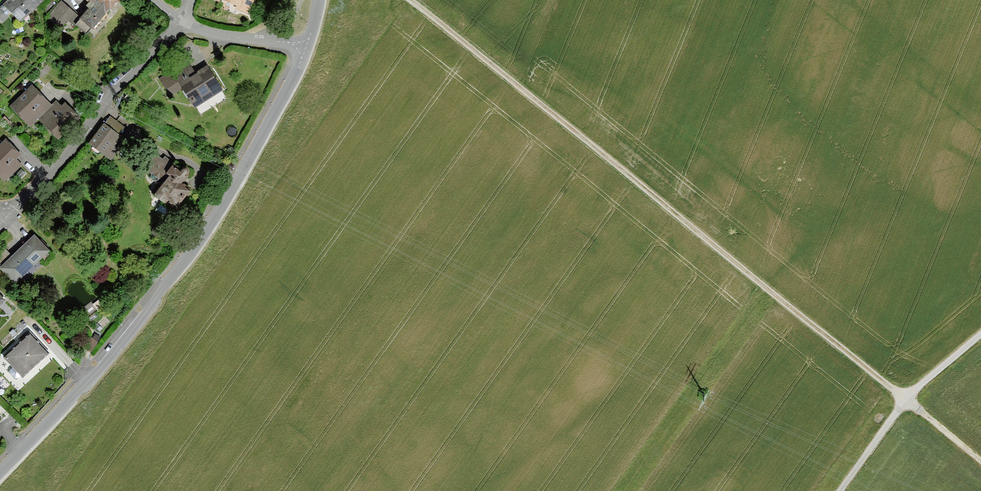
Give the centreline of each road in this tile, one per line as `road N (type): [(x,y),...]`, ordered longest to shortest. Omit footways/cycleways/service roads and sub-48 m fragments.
road 1 (track): [(410,0),(980,462)]
road 2 (tertiary): [(307,48),(270,125),(182,264),(118,348),(0,472)]
road 3 (residential): [(5,220),(182,25)]
road 4 (unclassified): [(980,334),(907,399),(840,490)]
road 5 (residential): [(182,25),(307,48)]

